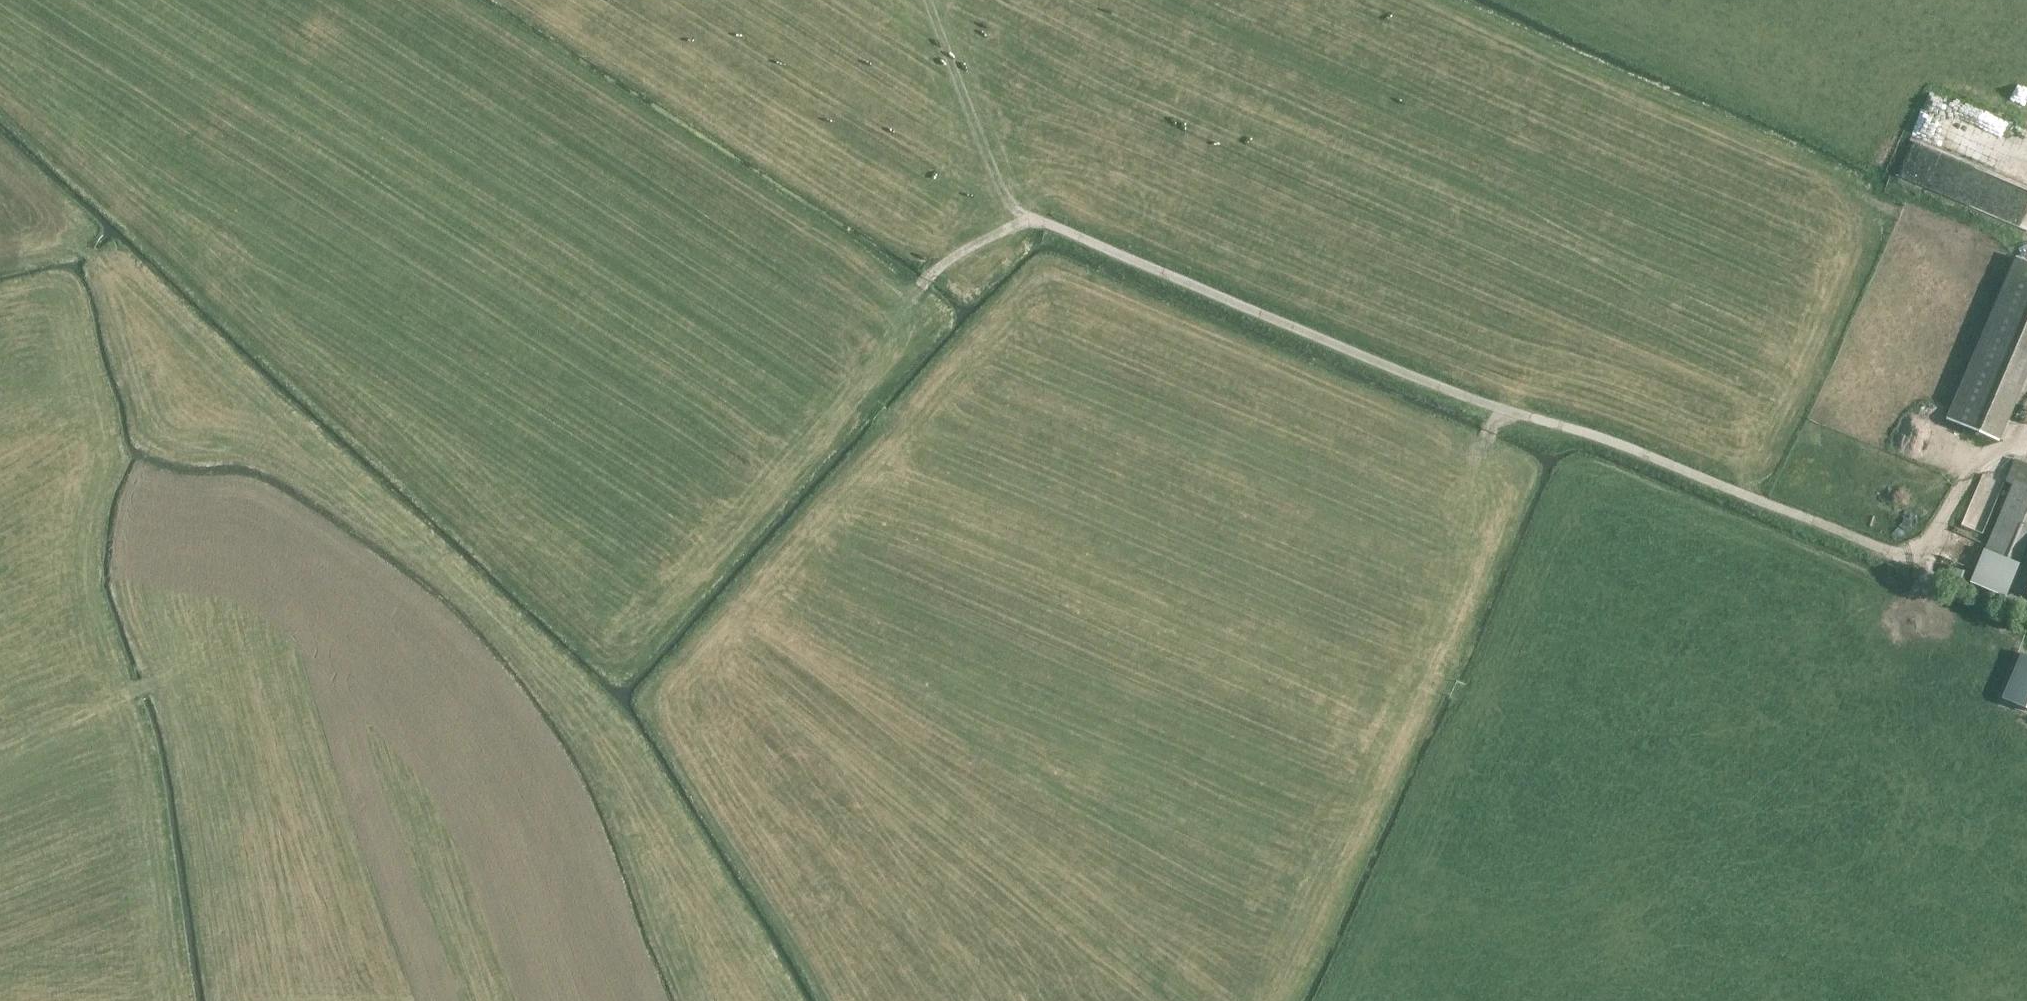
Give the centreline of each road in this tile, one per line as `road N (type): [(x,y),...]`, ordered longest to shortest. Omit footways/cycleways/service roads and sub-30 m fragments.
road 1 (track): [(0,790),(102,704),(209,665),(297,650),(392,683),(498,816),(573,1000)]
road 2 (track): [(2026,444),(1971,469),(1915,557),(1622,444),(1501,408),(1486,439)]
road 3 (track): [(1501,408),(1046,223),(1023,222),(968,247),(920,286)]
road 4 (track): [(152,317),(74,237),(0,249)]

